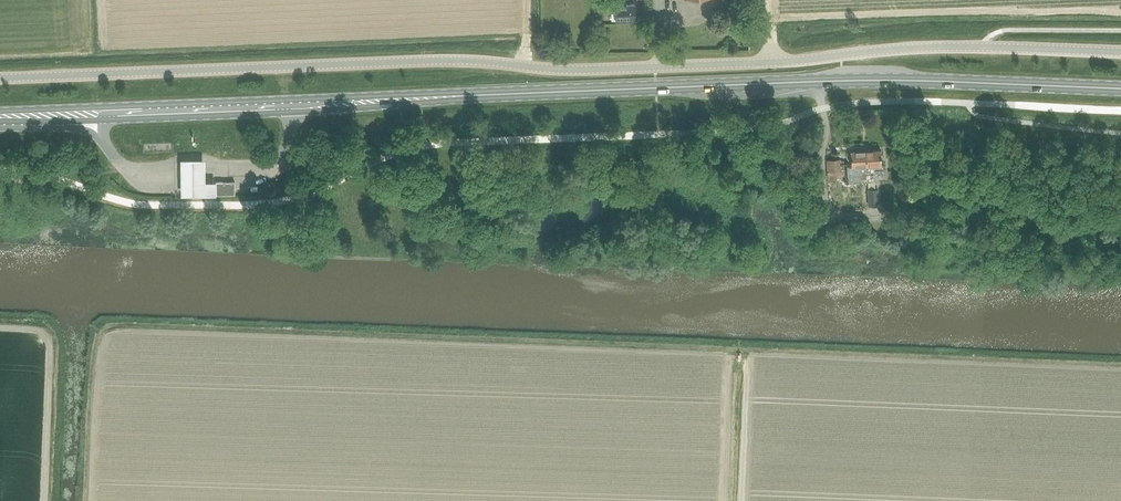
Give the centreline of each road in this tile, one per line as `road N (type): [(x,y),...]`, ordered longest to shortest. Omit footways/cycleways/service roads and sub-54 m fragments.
road 1 (unclassified): [(0,79),(448,61),(573,70),(937,47),(1120,53)]
road 2 (primary): [(0,116),(836,81),(1120,89)]

